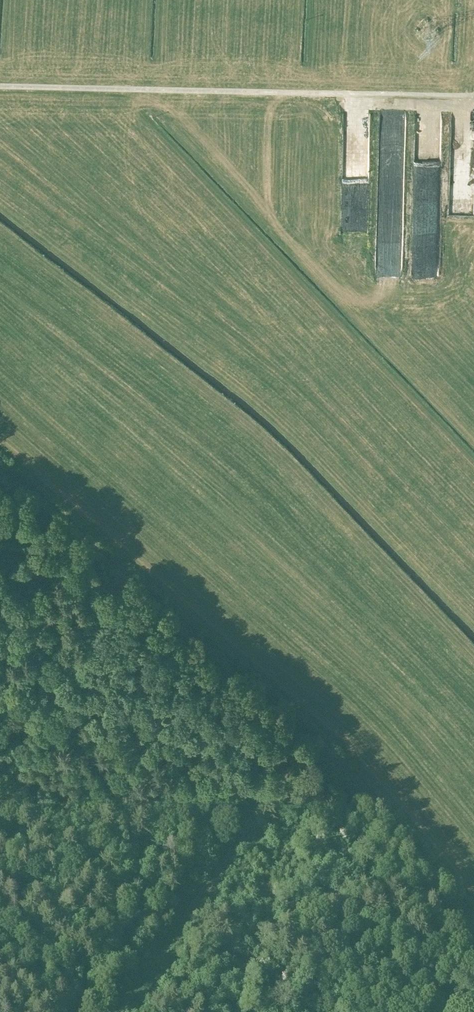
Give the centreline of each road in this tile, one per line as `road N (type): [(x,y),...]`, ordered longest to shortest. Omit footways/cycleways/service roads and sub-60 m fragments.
road 1 (track): [(308,741),(114,1011)]

